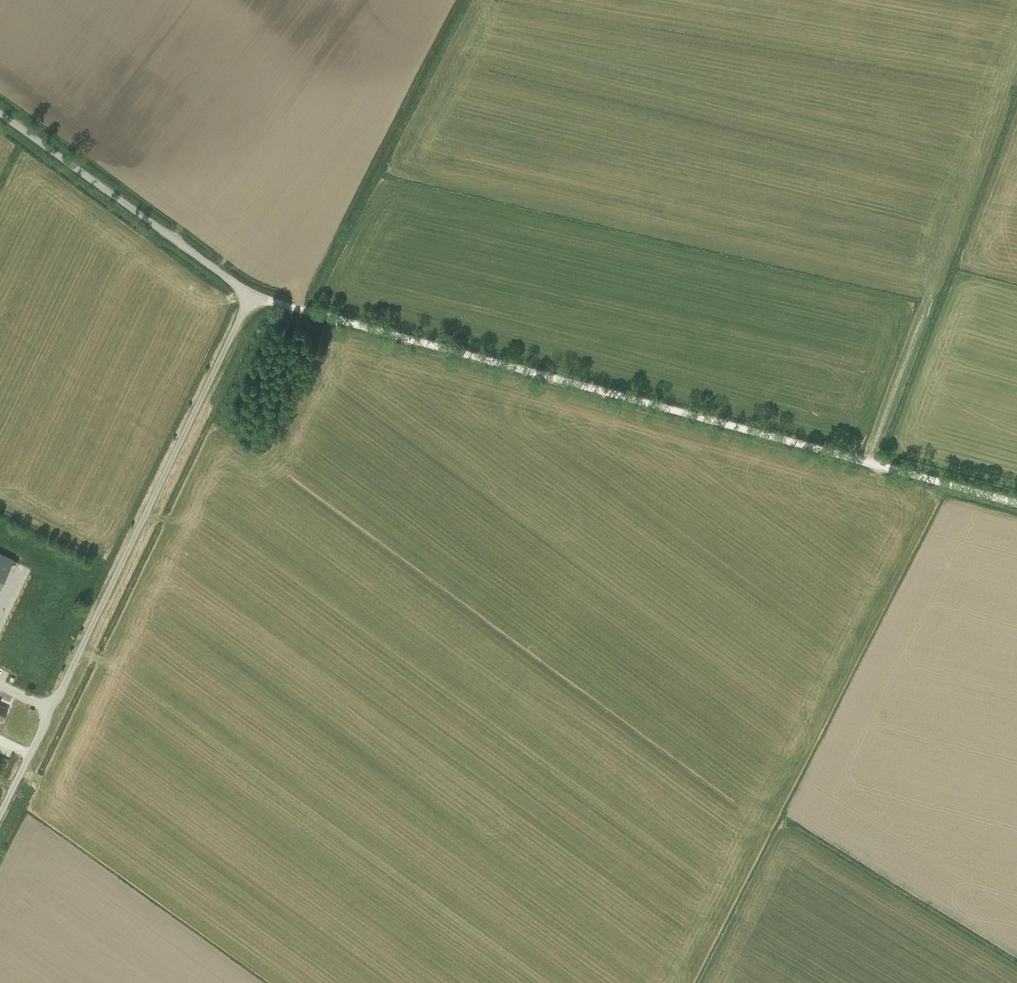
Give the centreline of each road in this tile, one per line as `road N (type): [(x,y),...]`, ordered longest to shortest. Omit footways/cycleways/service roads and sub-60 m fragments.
road 1 (unclassified): [(1016,502),(250,297)]
road 2 (unclassified): [(0,814),(250,297)]
road 3 (unclassified): [(250,297),(0,106)]

